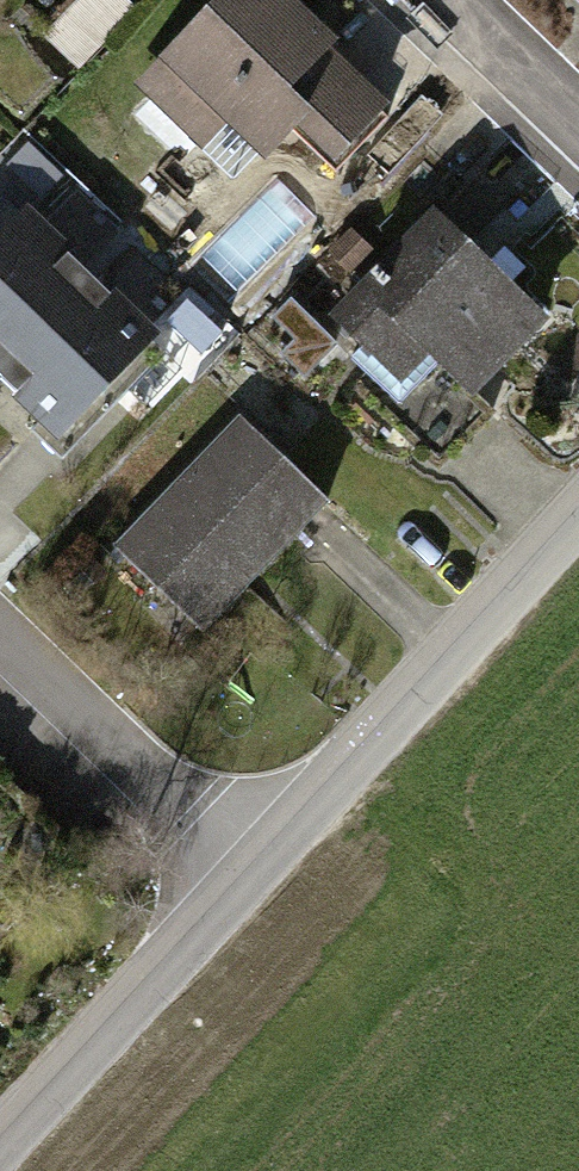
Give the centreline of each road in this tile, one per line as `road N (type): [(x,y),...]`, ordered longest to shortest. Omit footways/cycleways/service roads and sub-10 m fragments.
road 1 (residential): [(578,516),(253,872)]
road 2 (residential): [(253,872),(0,1147)]
road 3 (residential): [(0,632),(253,872)]
road 4 (residential): [(456,0),(578,120)]

